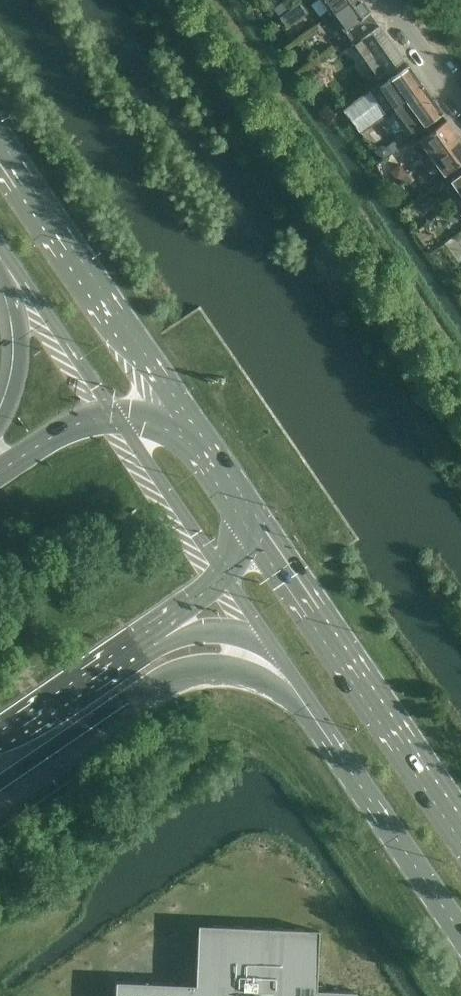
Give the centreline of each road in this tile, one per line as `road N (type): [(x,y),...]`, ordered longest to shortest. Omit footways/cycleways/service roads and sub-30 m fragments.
road 1 (motorway): [(0,783),(159,675),(189,666),(232,667),(267,680),(337,748)]
road 2 (secondary): [(460,819),(238,489)]
road 3 (secondary): [(211,452),(0,151)]
road 4 (secondary): [(337,748),(460,932)]
road 5 (secondary): [(117,416),(225,576)]
road 6 (secondary): [(10,272),(117,416)]
road 7 (motorway): [(0,733),(143,637)]
road 8 (motorway): [(10,272),(22,360),(0,424)]
road 9 (motorway): [(143,637),(219,630),(272,647)]
road 10 (motorway): [(117,416),(68,428),(0,472)]
road 11 (residential): [(460,102),(387,0)]
road 12 (secondary): [(272,647),(337,748)]

